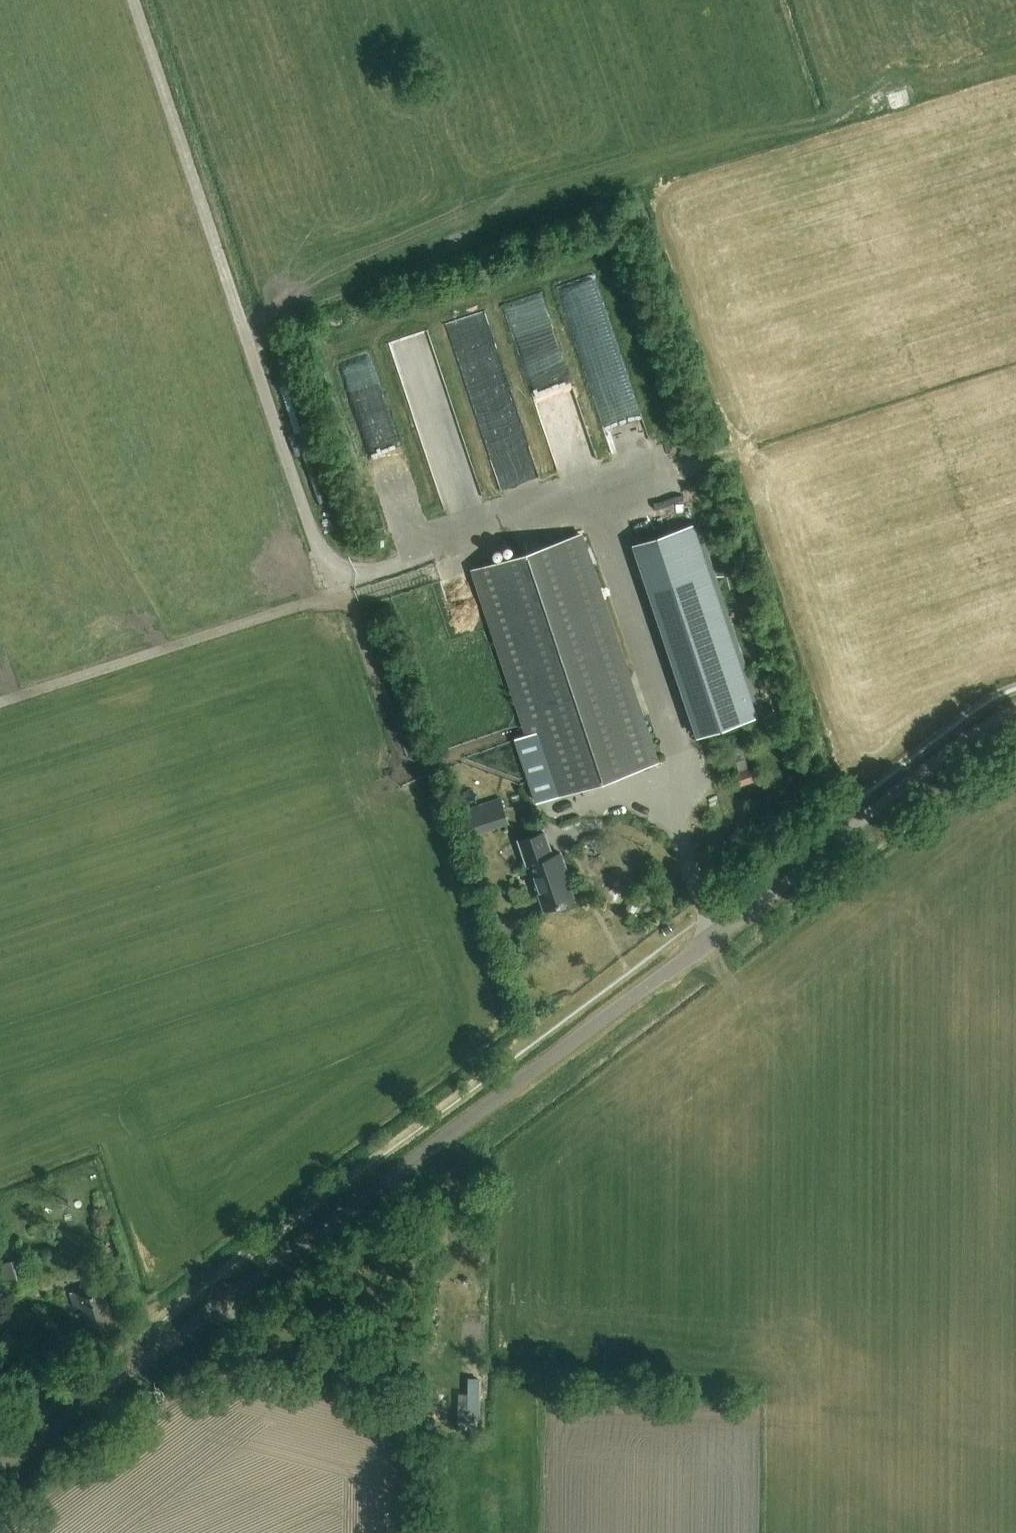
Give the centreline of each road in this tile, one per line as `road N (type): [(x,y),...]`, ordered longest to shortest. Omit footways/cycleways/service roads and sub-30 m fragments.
road 1 (unclassified): [(0,1465),(497,1102),(941,761)]
road 2 (track): [(208,1317),(433,1375)]

